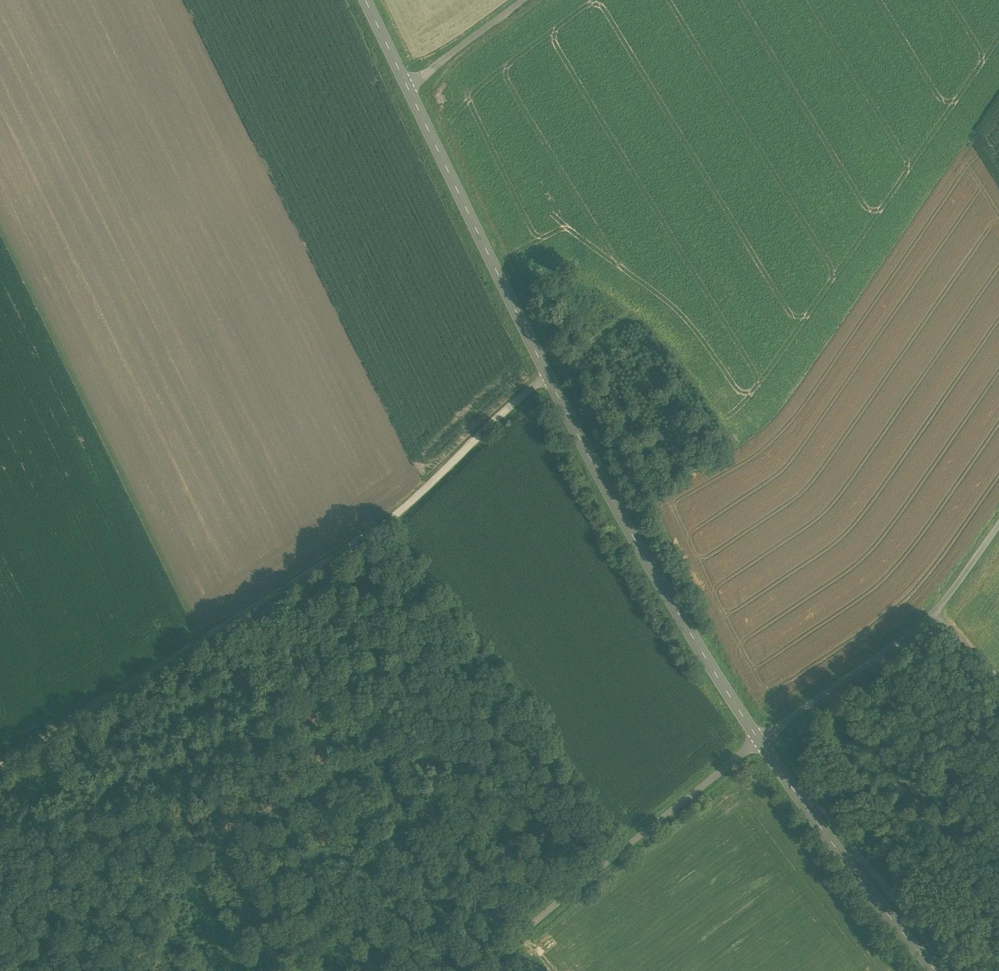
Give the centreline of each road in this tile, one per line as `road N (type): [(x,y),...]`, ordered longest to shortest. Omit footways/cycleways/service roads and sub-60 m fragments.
road 1 (tertiary): [(760,742),(596,471),(408,89)]
road 2 (track): [(0,768),(373,526),(547,377)]
road 3 (unclassified): [(470,970),(760,742)]
road 4 (unclassified): [(760,742),(932,615),(998,525)]
road 5 (tertiary): [(937,970),(760,742)]
road 6 (unclassified): [(528,0),(408,89)]

